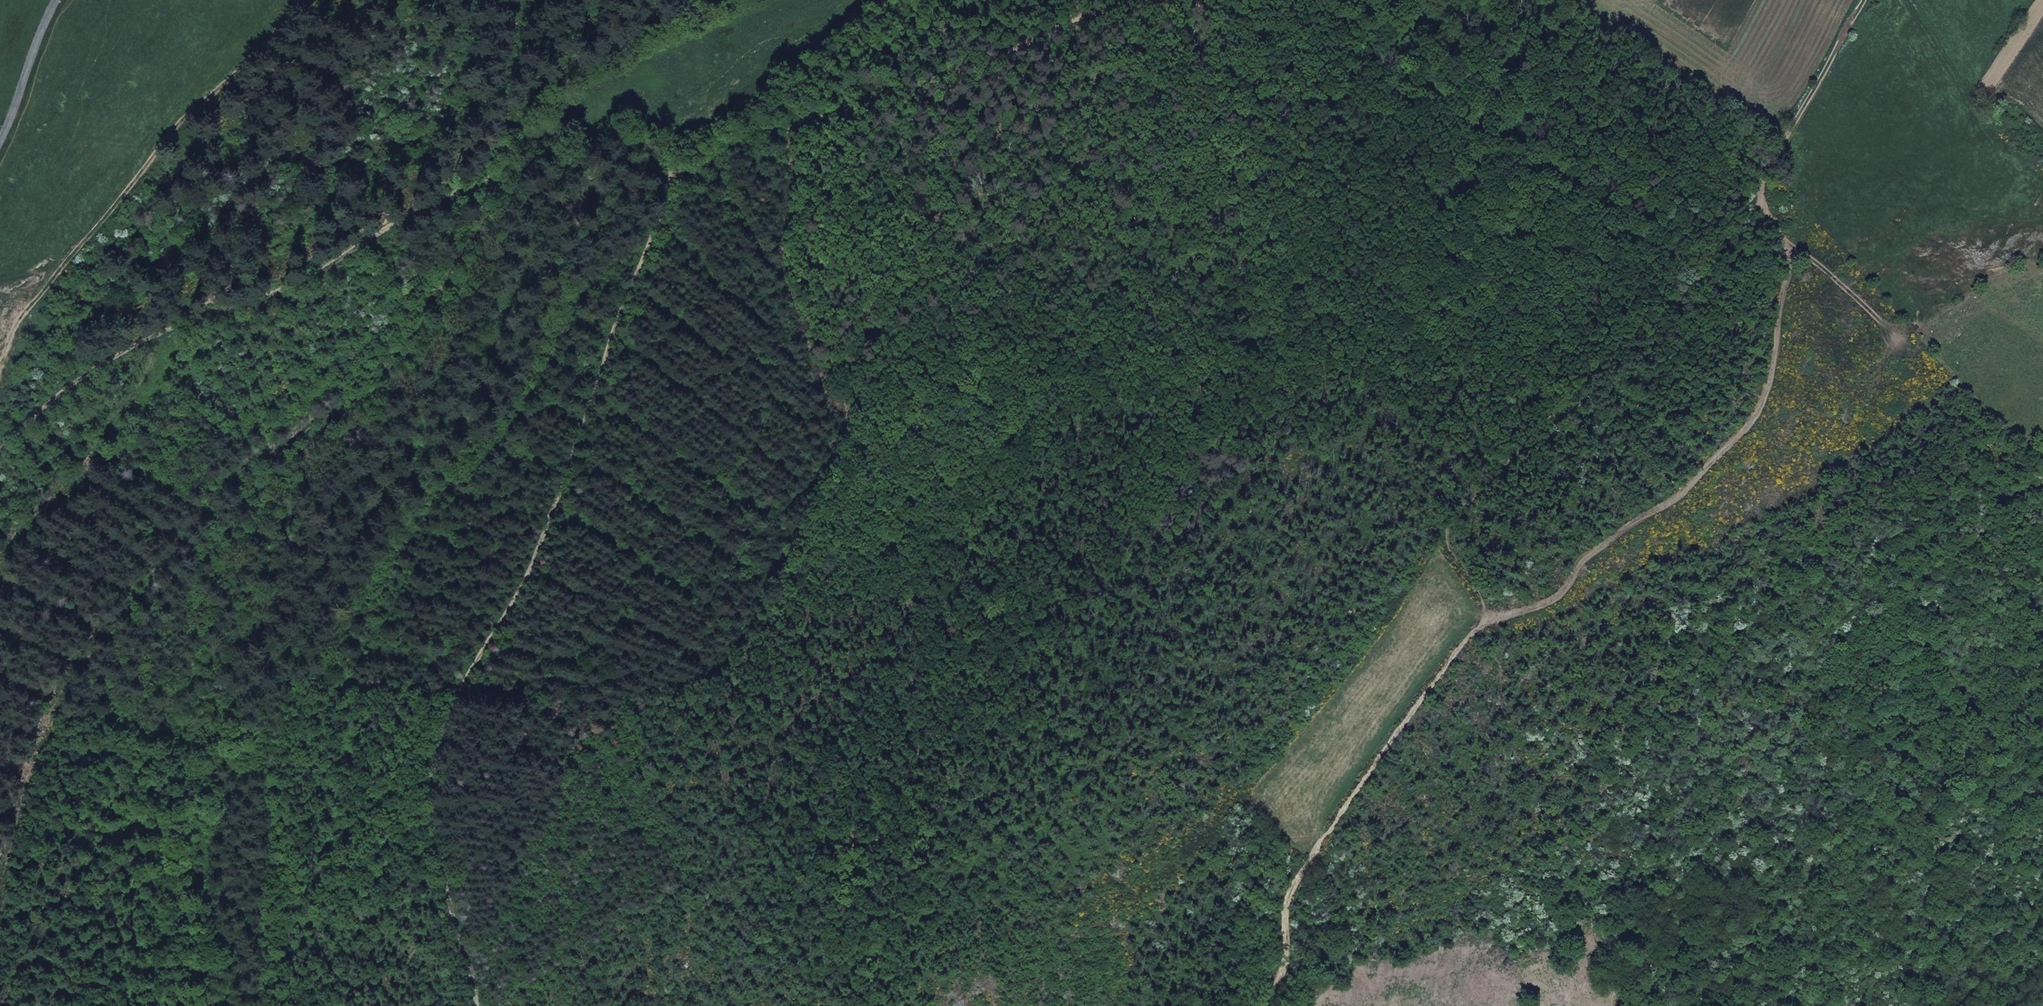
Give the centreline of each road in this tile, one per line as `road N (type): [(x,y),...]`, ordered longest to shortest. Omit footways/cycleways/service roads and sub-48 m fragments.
road 1 (track): [(1776,287),(1775,239),(1753,197),(1862,0)]
road 2 (unclassified): [(0,142),(35,19),(48,0)]

